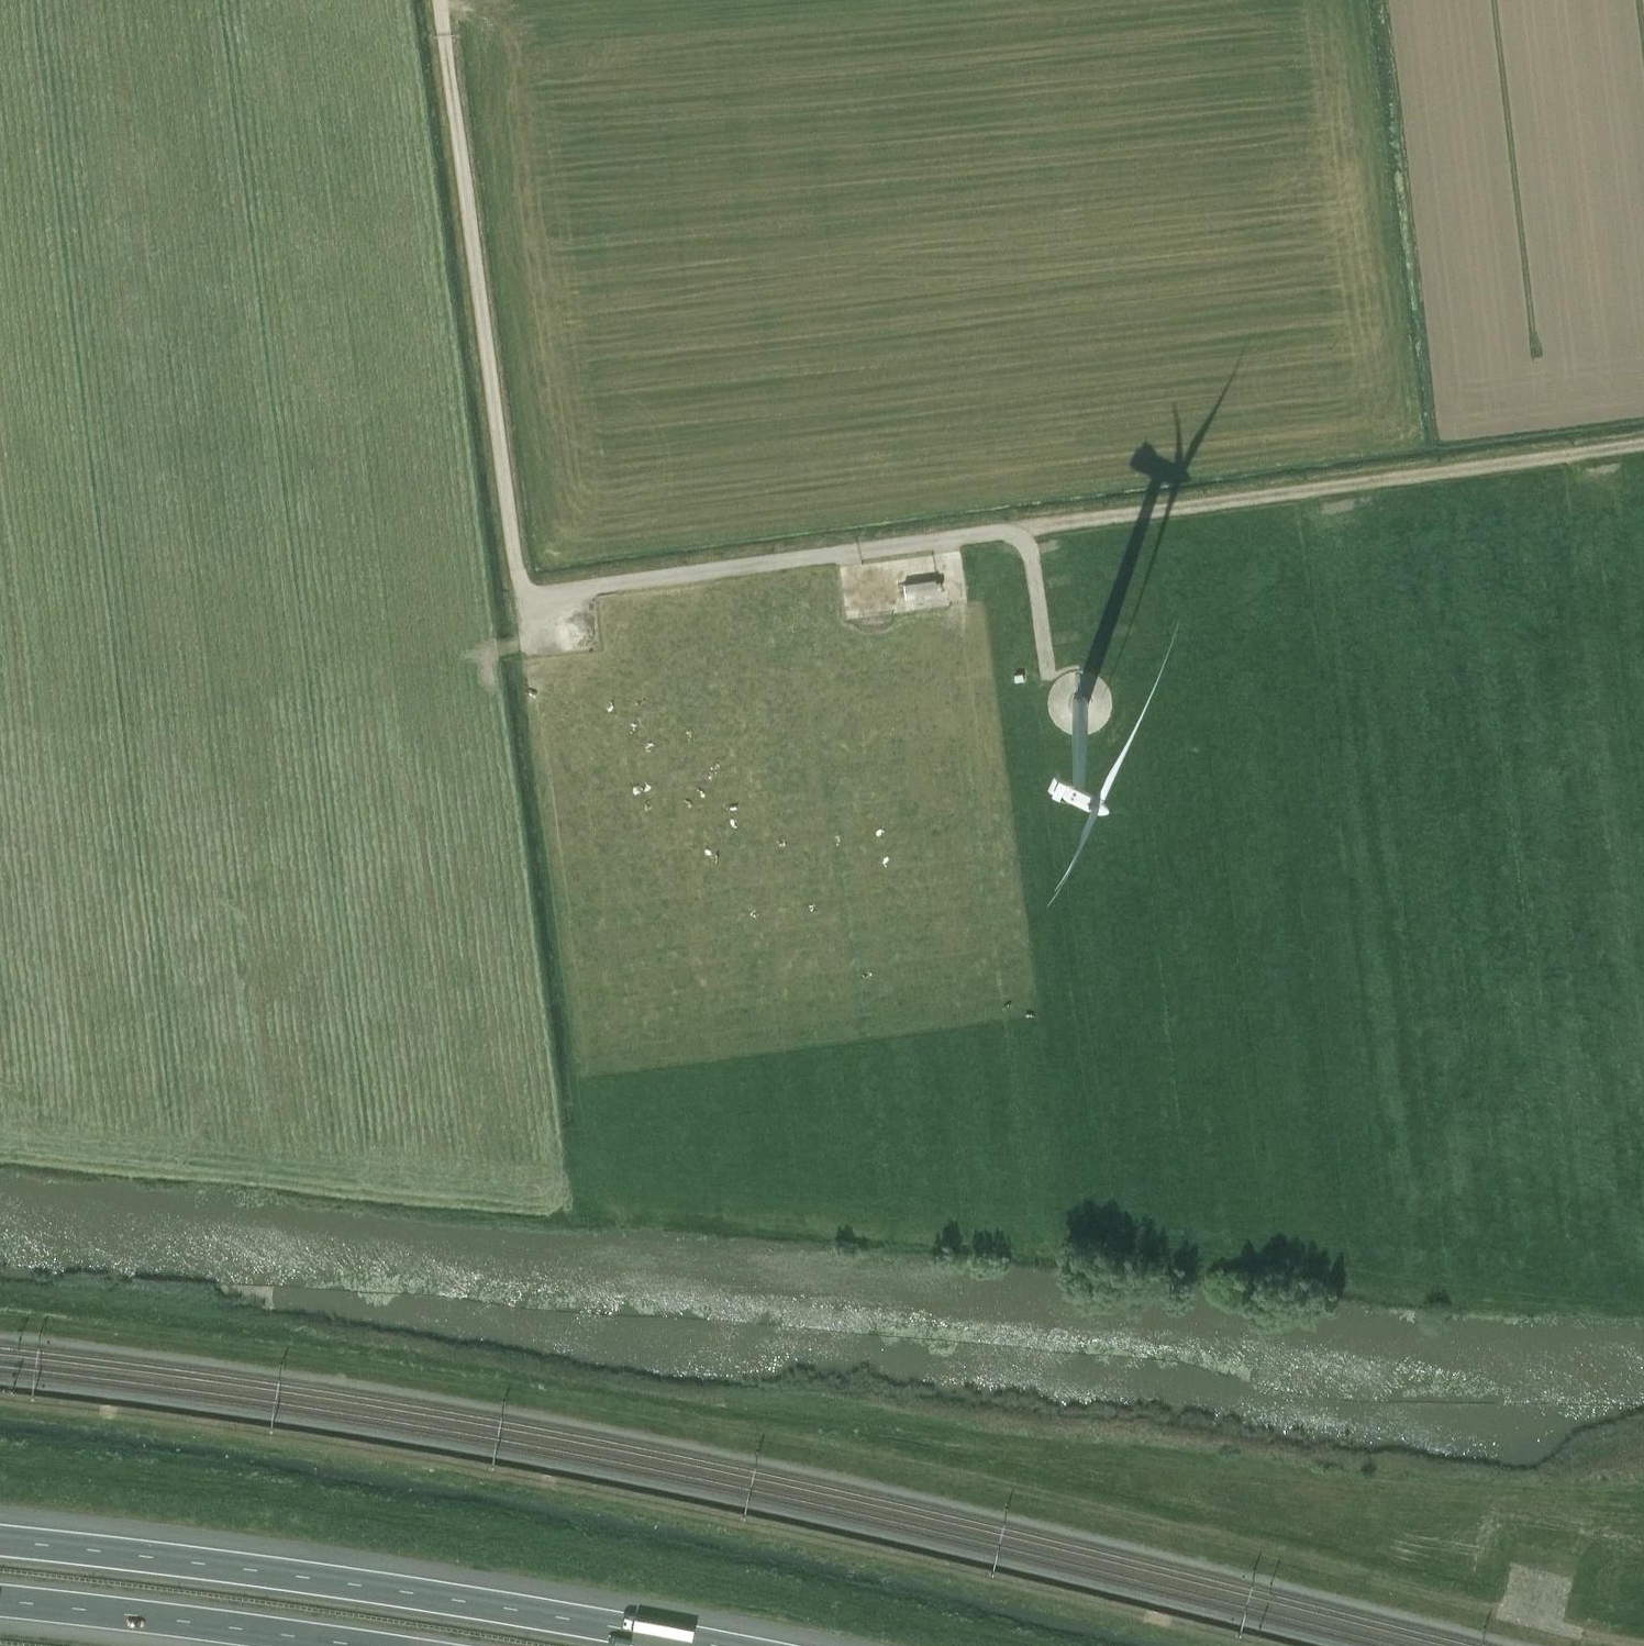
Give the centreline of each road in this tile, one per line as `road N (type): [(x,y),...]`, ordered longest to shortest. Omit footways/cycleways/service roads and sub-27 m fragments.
road 1 (motorway): [(707,1645),(543,1613),(0,1541)]
road 2 (track): [(1004,531),(1643,443)]
road 3 (motorway): [(0,1601),(340,1645)]

